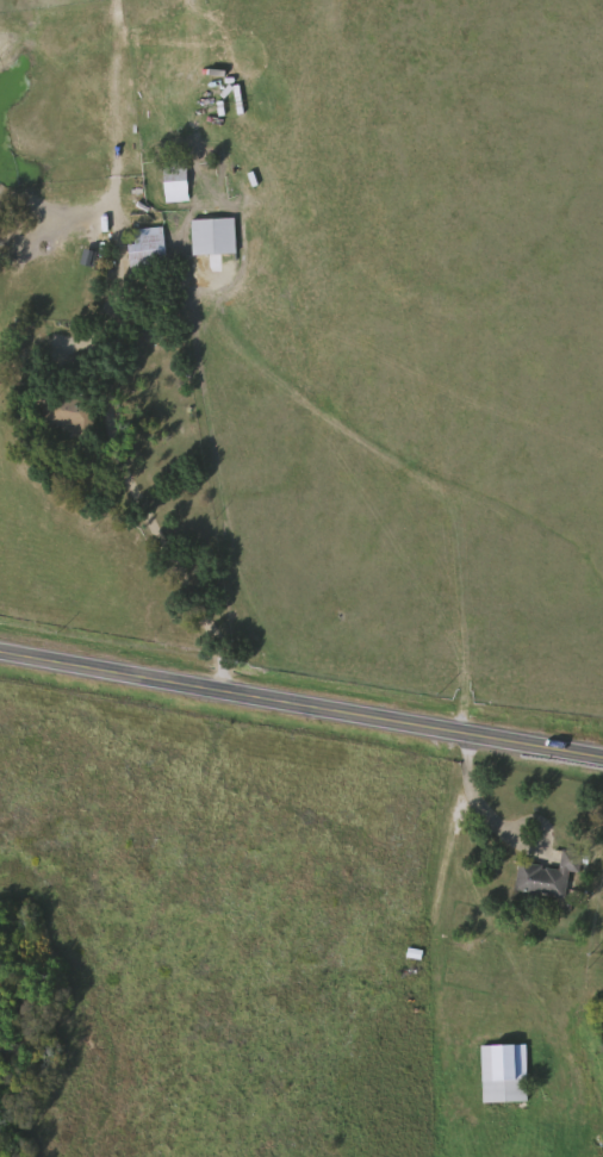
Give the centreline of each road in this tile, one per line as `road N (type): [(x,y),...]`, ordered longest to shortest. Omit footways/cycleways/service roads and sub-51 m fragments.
road 1 (secondary): [(0,645),(602,750)]
road 2 (residential): [(467,727),(428,951),(447,976),(548,1018),(564,1072)]
road 3 (residential): [(116,288),(108,385),(118,440),(215,629),(229,685)]

